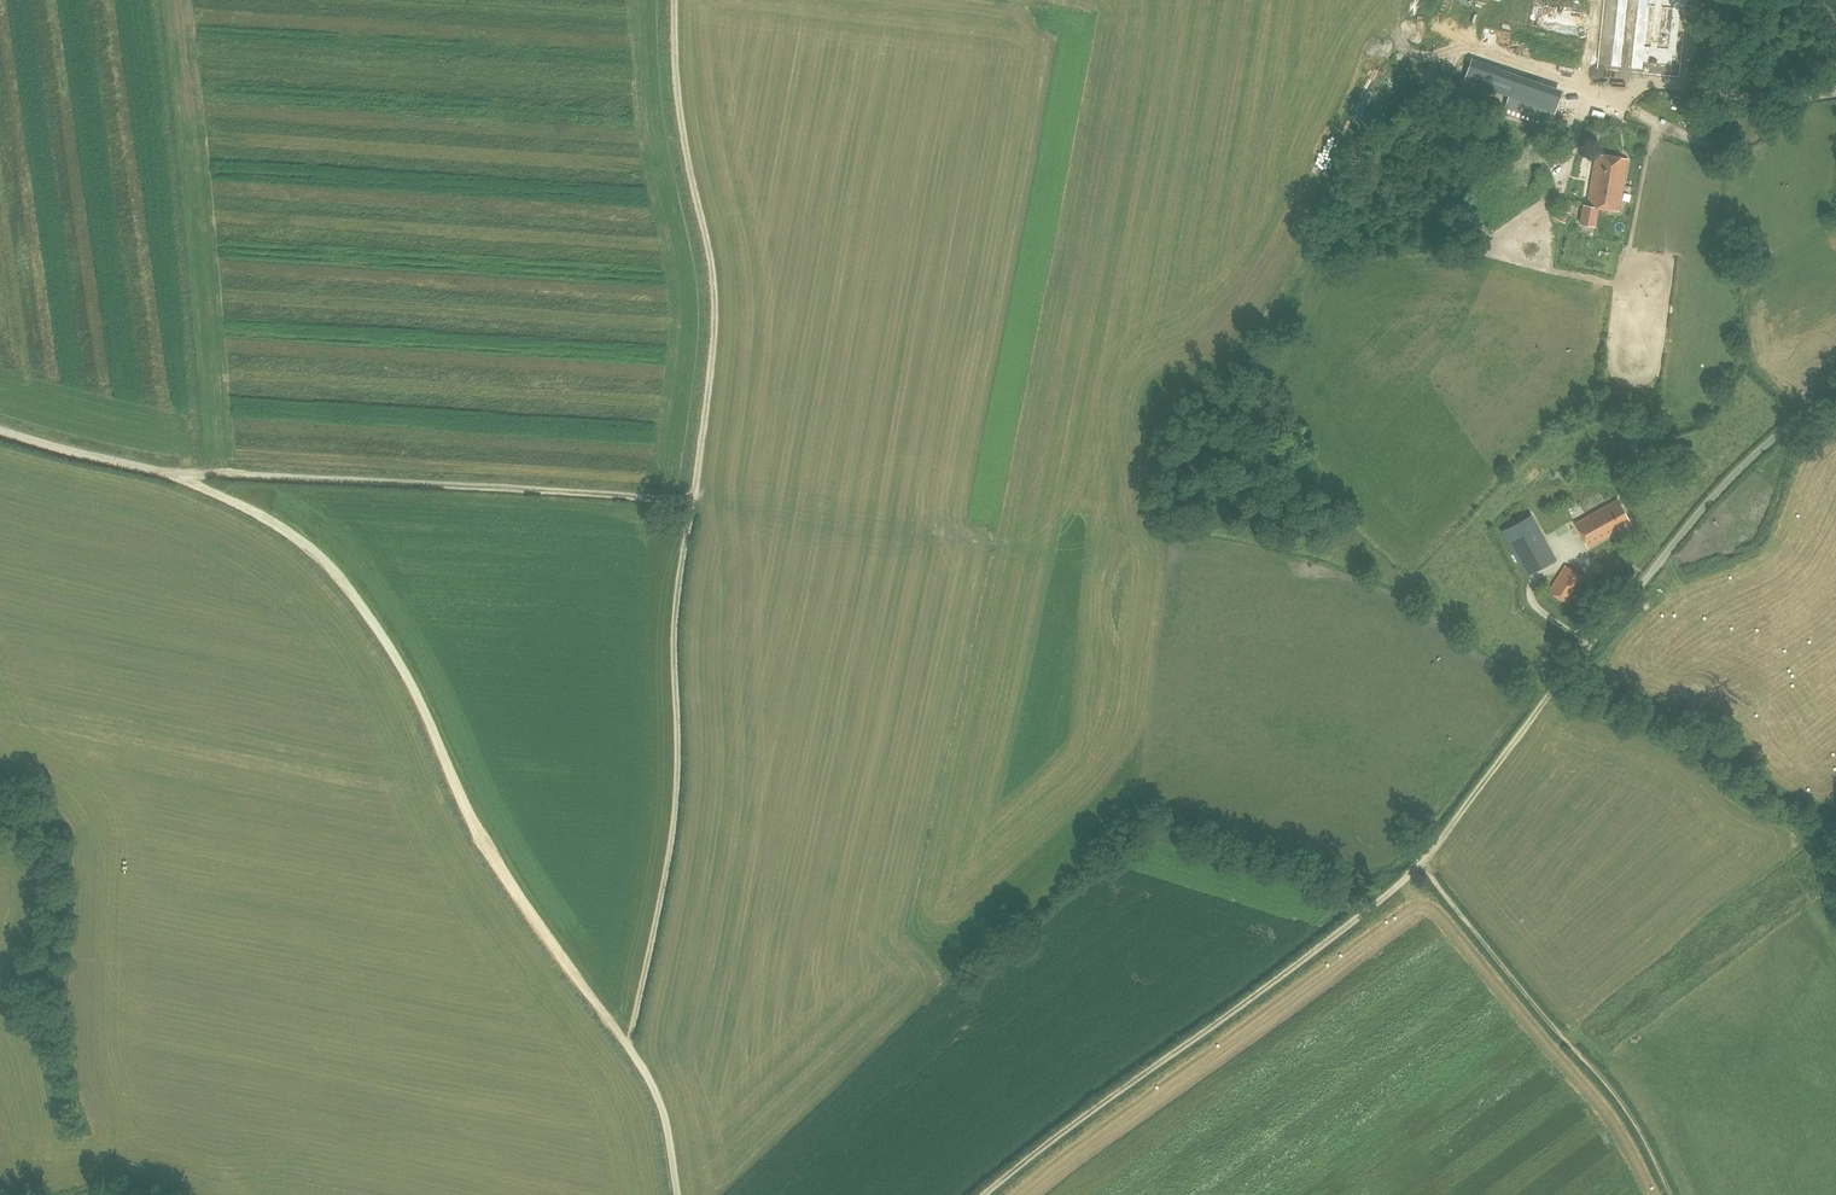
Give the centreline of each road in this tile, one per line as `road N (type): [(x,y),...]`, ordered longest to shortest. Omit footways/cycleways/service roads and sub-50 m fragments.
road 1 (track): [(630,1047),(484,844),(395,658),(319,558),(284,529),(200,485),(0,428)]
road 2 (track): [(983,1194),(1399,887),(1639,588)]
road 3 (track): [(630,1047),(676,827),(678,629),(694,505)]
road 4 (track): [(694,505),(167,474)]
road 5 (track): [(676,0),(684,118),(717,308),(694,505)]
road 6 (track): [(1422,865),(1614,1089),(1673,1194)]
road 7 (unclassified): [(1639,588),(1751,462),(1835,393)]
road 8 (unclassified): [(679,1194),(658,1097),(630,1047)]

